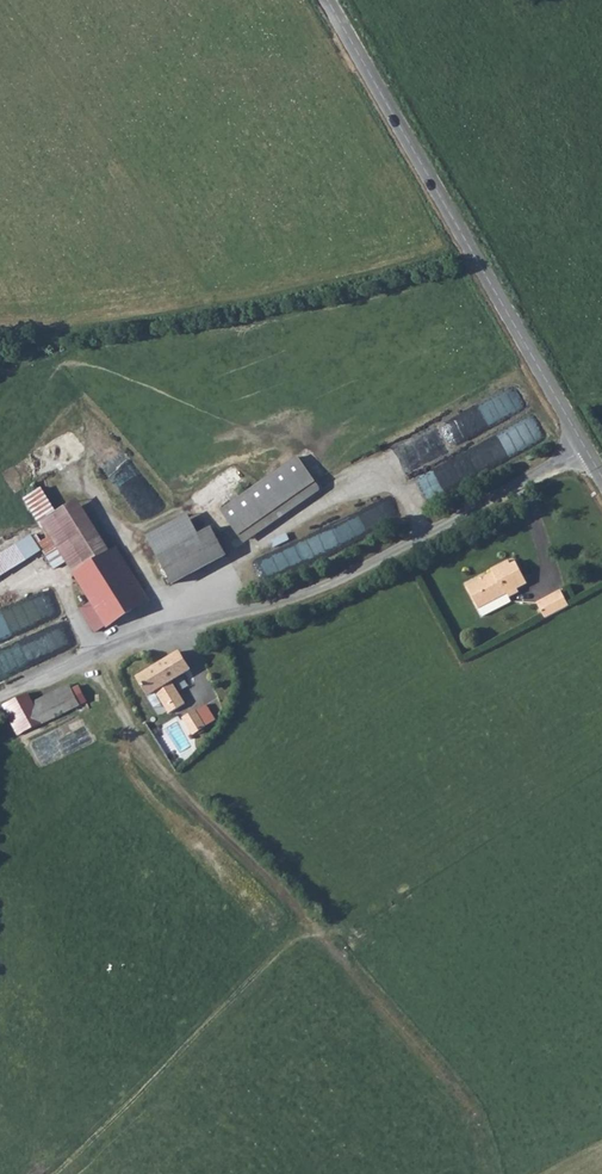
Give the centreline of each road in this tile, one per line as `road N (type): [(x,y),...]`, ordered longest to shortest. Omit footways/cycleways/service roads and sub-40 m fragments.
road 1 (tertiary): [(601,475),(330,0)]

